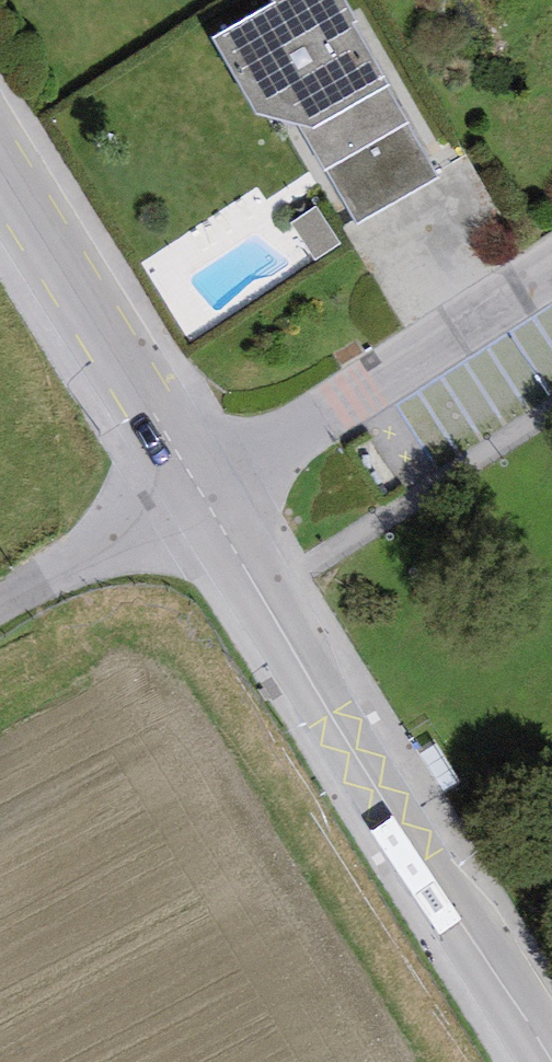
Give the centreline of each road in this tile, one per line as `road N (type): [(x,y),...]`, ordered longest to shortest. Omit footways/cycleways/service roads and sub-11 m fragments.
road 1 (residential): [(548,1061),(204,494)]
road 2 (residential): [(204,494),(551,268)]
road 3 (residential): [(204,494),(0,166)]
road 4 (residential): [(0,603),(204,494)]

